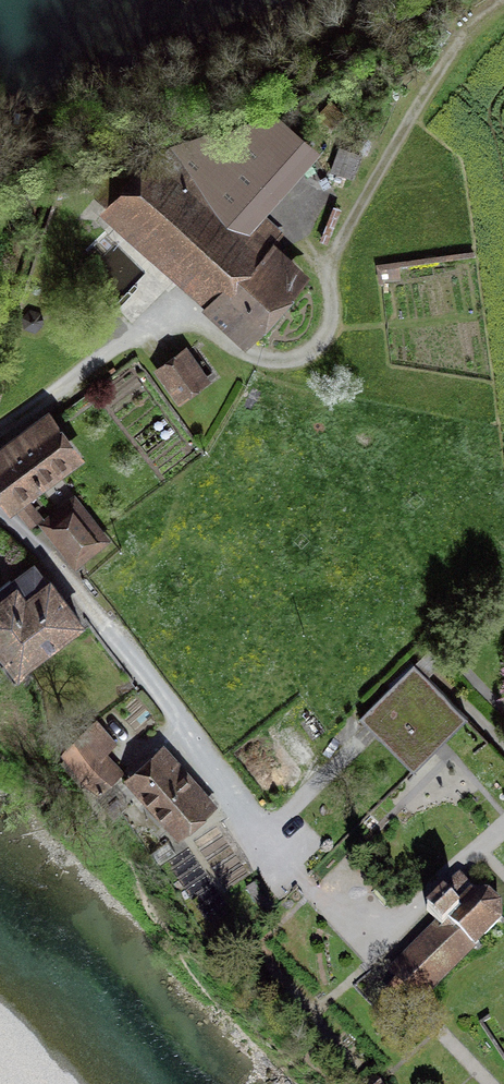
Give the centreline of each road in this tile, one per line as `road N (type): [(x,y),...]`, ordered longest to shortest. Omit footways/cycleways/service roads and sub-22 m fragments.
road 1 (residential): [(0,511),(68,579),(268,834)]
road 2 (track): [(330,262),(433,76),(457,42),(503,2)]
road 3 (residential): [(268,834),(364,739)]

